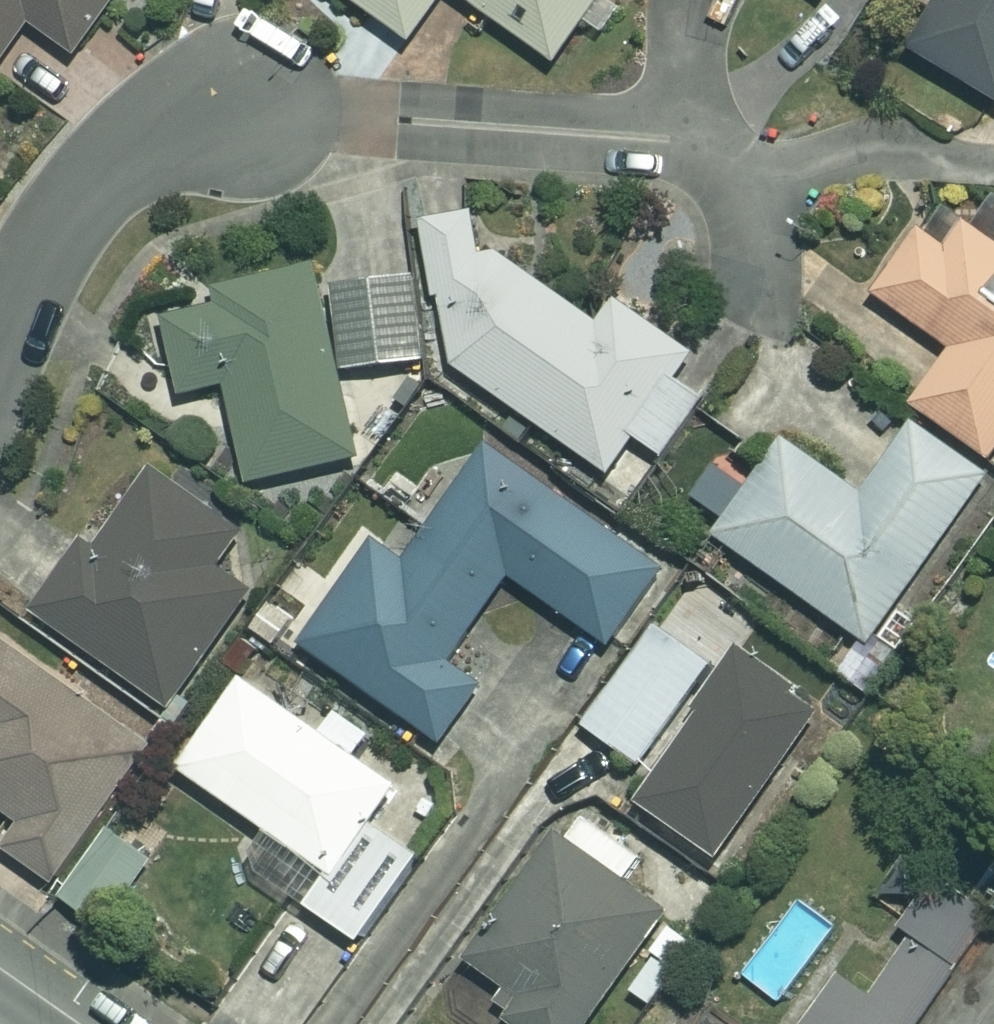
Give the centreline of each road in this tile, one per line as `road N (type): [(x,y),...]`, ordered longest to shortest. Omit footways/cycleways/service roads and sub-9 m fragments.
road 1 (residential): [(245,108),(688,140),(765,168),(993,160)]
road 2 (residential): [(245,108),(122,153),(71,204),(36,256),(0,343)]

